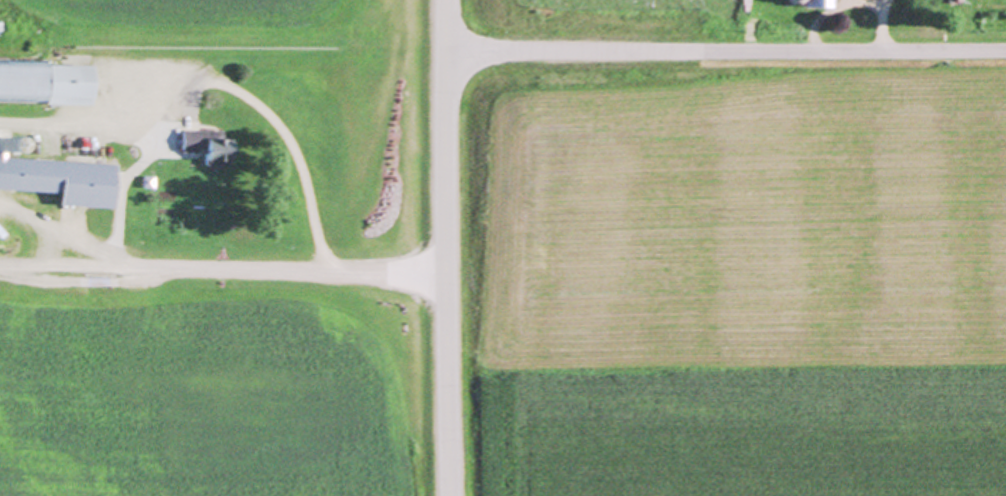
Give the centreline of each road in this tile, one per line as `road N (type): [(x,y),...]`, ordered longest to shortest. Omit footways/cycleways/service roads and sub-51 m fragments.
road 1 (residential): [(449,50),(1005,50)]
road 2 (tertiary): [(450,495),(449,0)]

